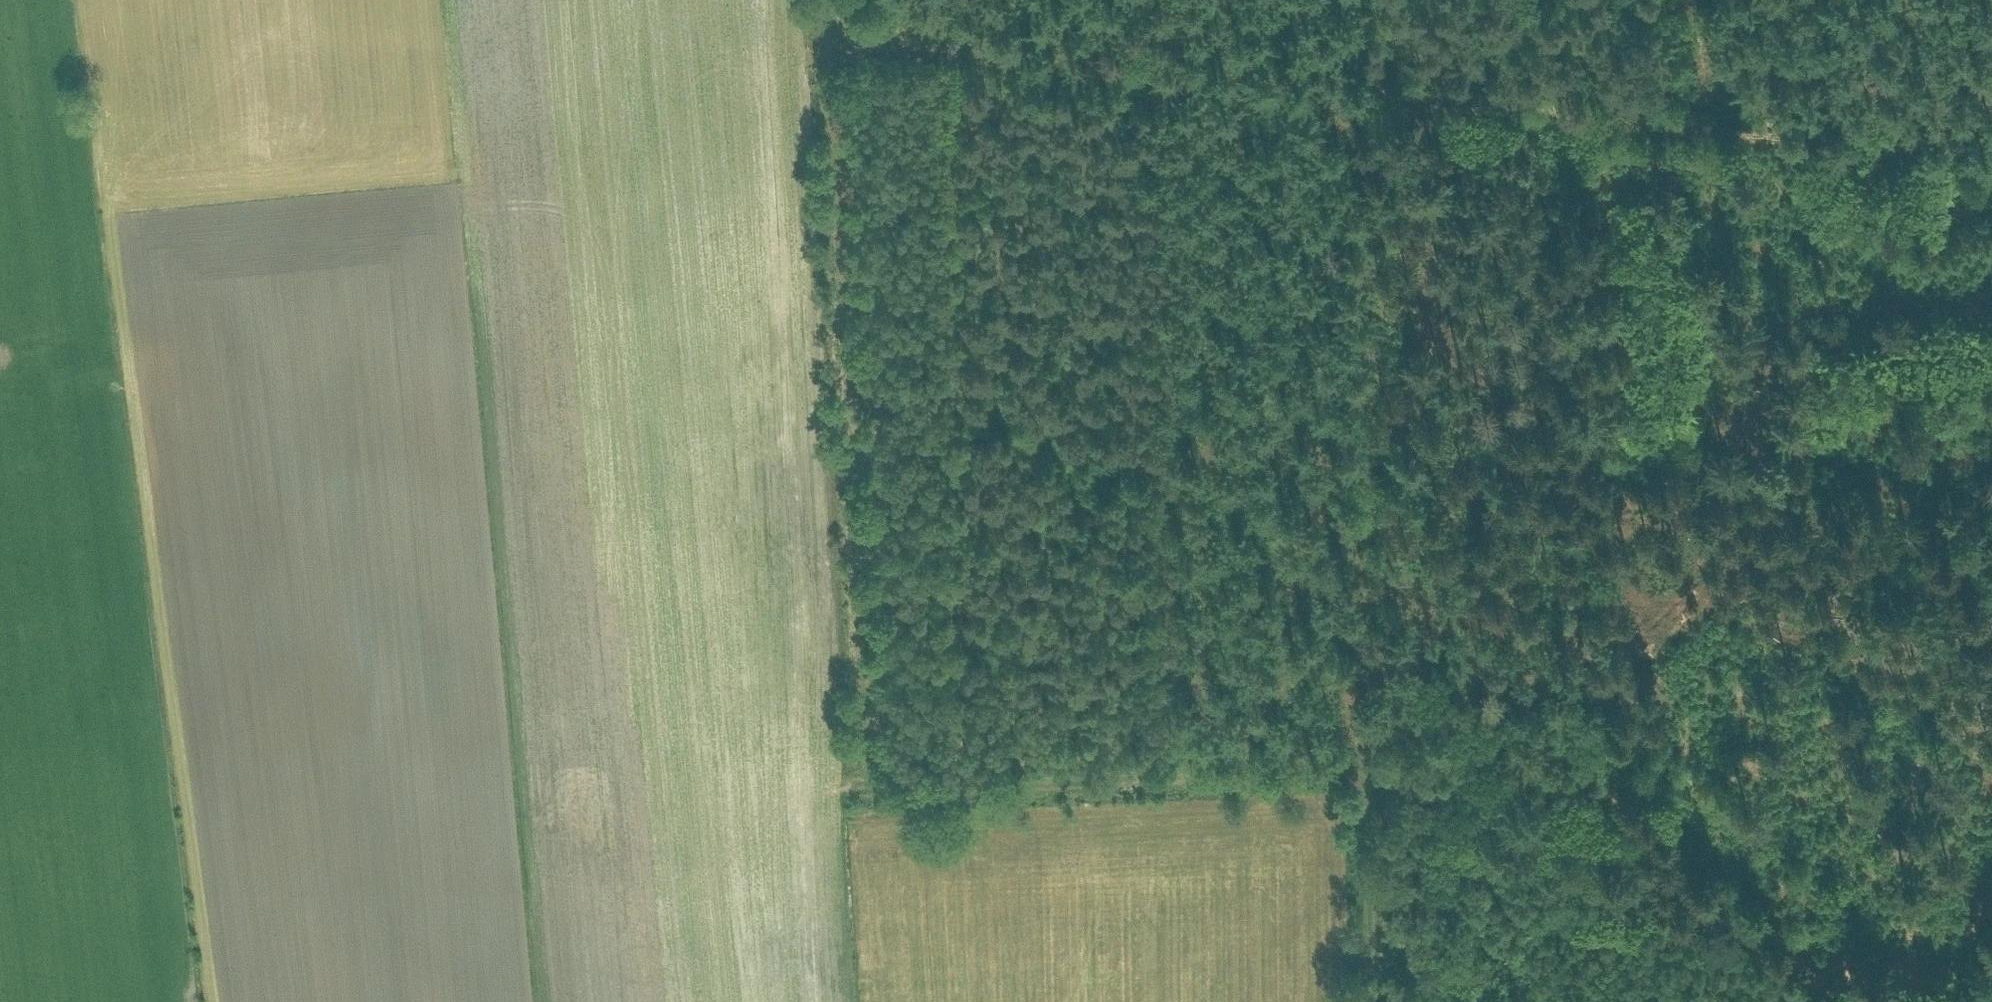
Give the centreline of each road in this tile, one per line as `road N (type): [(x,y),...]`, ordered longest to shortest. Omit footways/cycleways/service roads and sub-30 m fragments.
road 1 (track): [(1366,1001),(1367,768),(1347,751),(914,786),(881,776),(863,745),(829,65)]
road 2 (track): [(829,65),(1991,175)]

